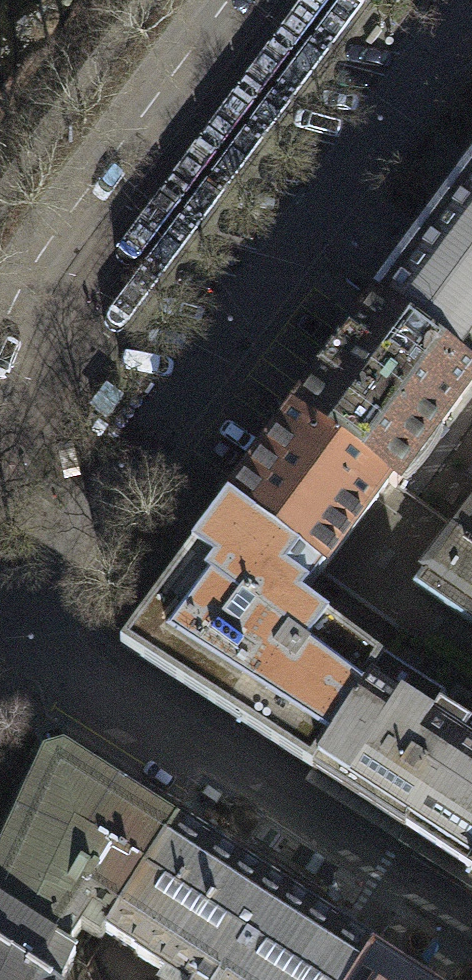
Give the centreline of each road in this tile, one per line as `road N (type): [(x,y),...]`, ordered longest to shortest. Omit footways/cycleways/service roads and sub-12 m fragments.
road 1 (residential): [(19,631),(76,539),(471,13)]
road 2 (residential): [(471,939),(19,631)]
road 3 (tertiary): [(227,0),(79,199),(0,331)]

